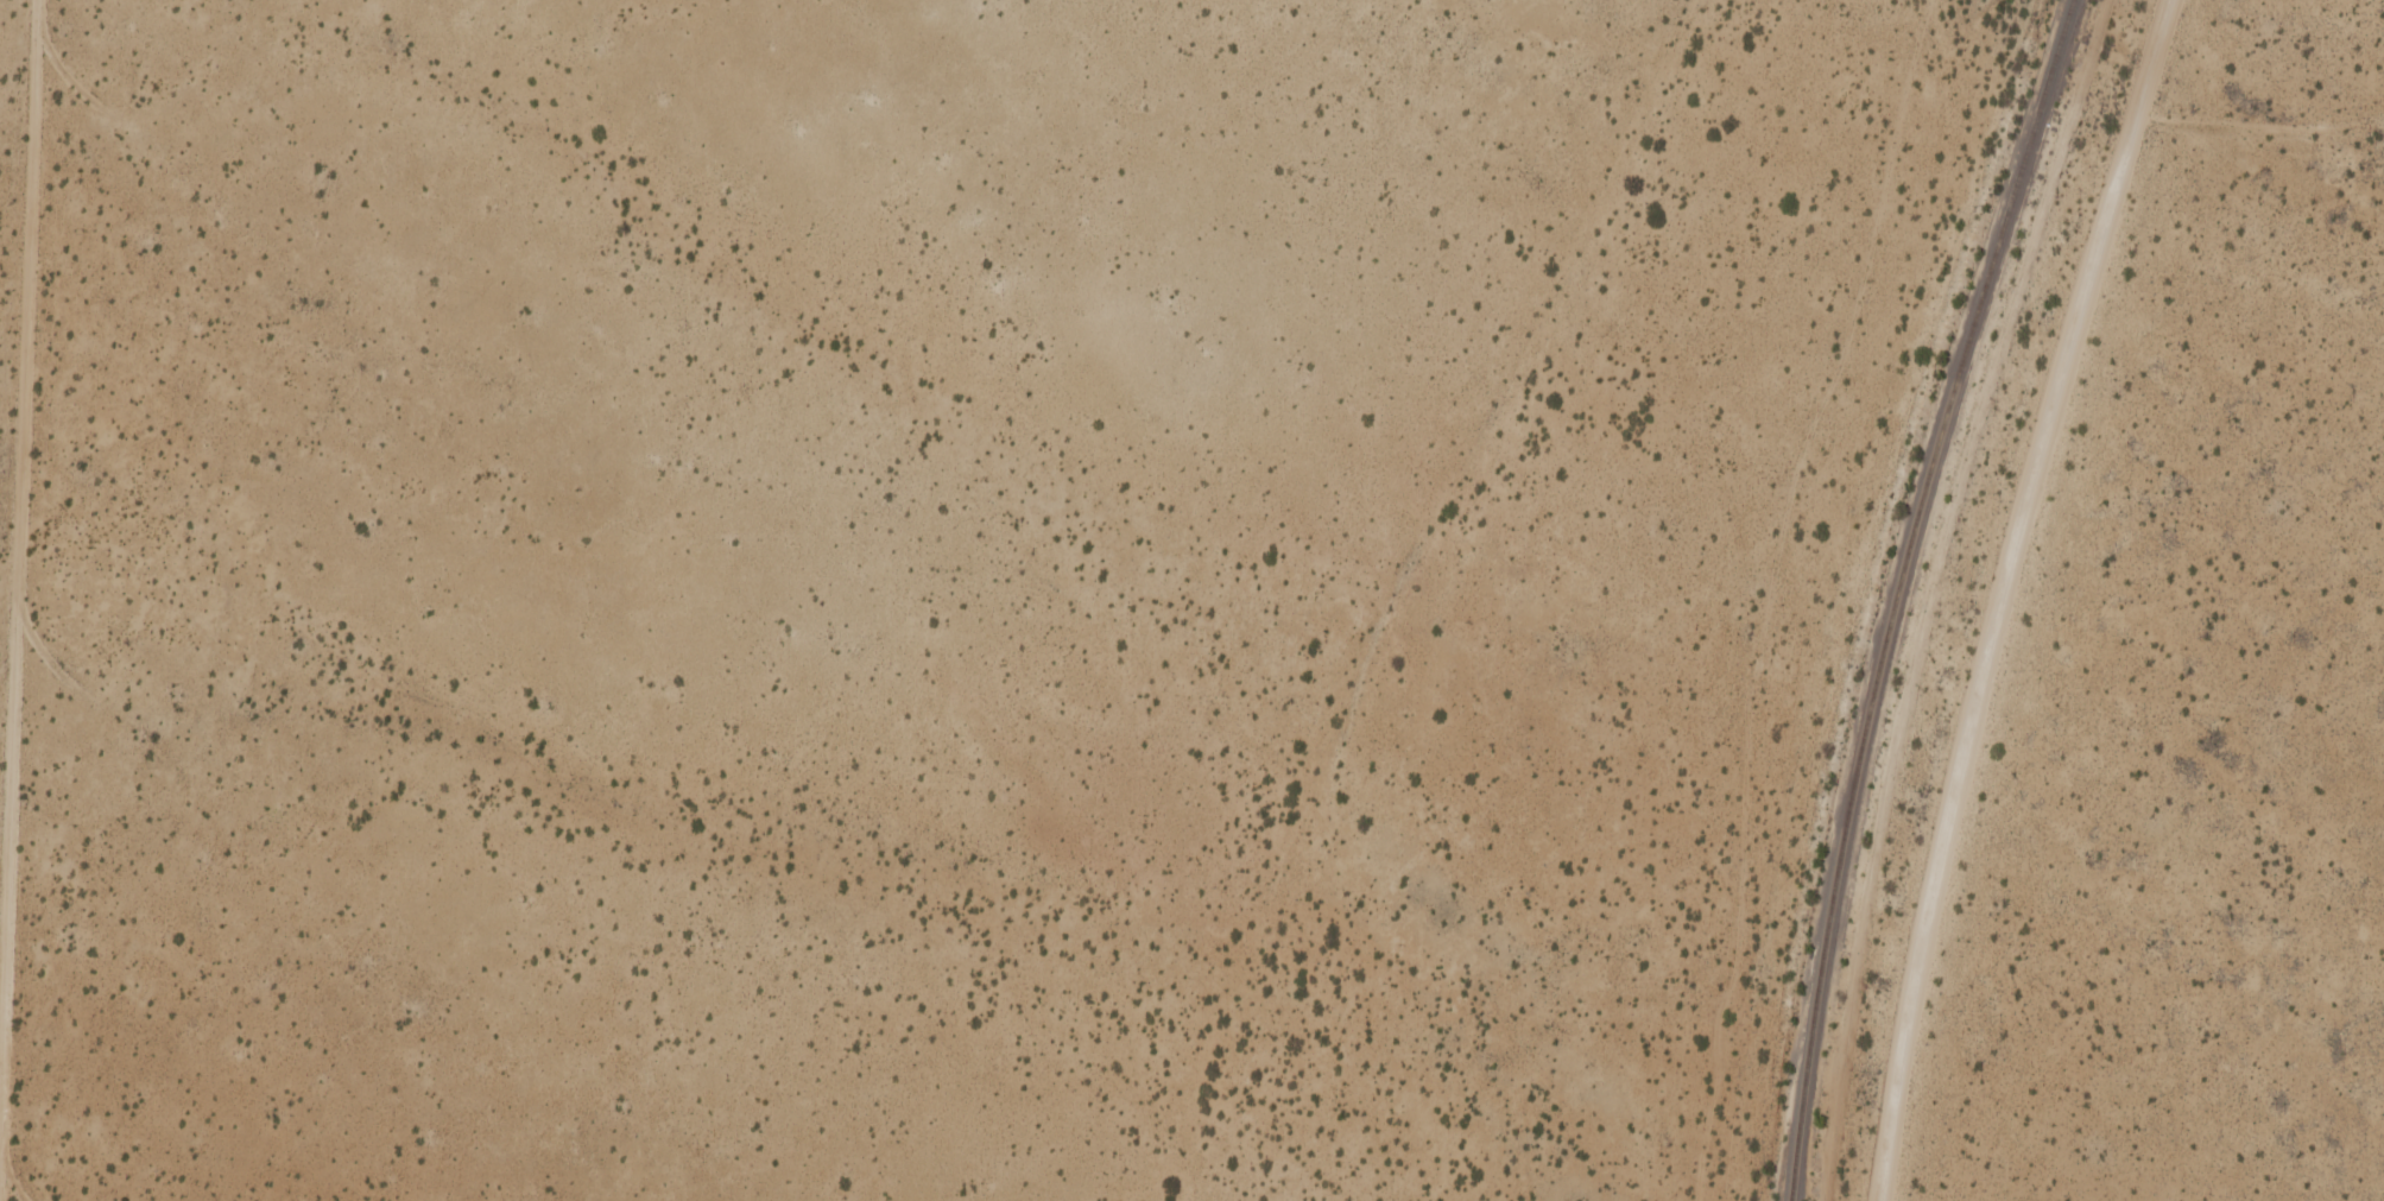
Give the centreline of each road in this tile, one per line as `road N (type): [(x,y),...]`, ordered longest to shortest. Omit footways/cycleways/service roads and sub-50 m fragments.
road 1 (residential): [(1881,1200),(1925,925),(1975,704),(2171,0)]

